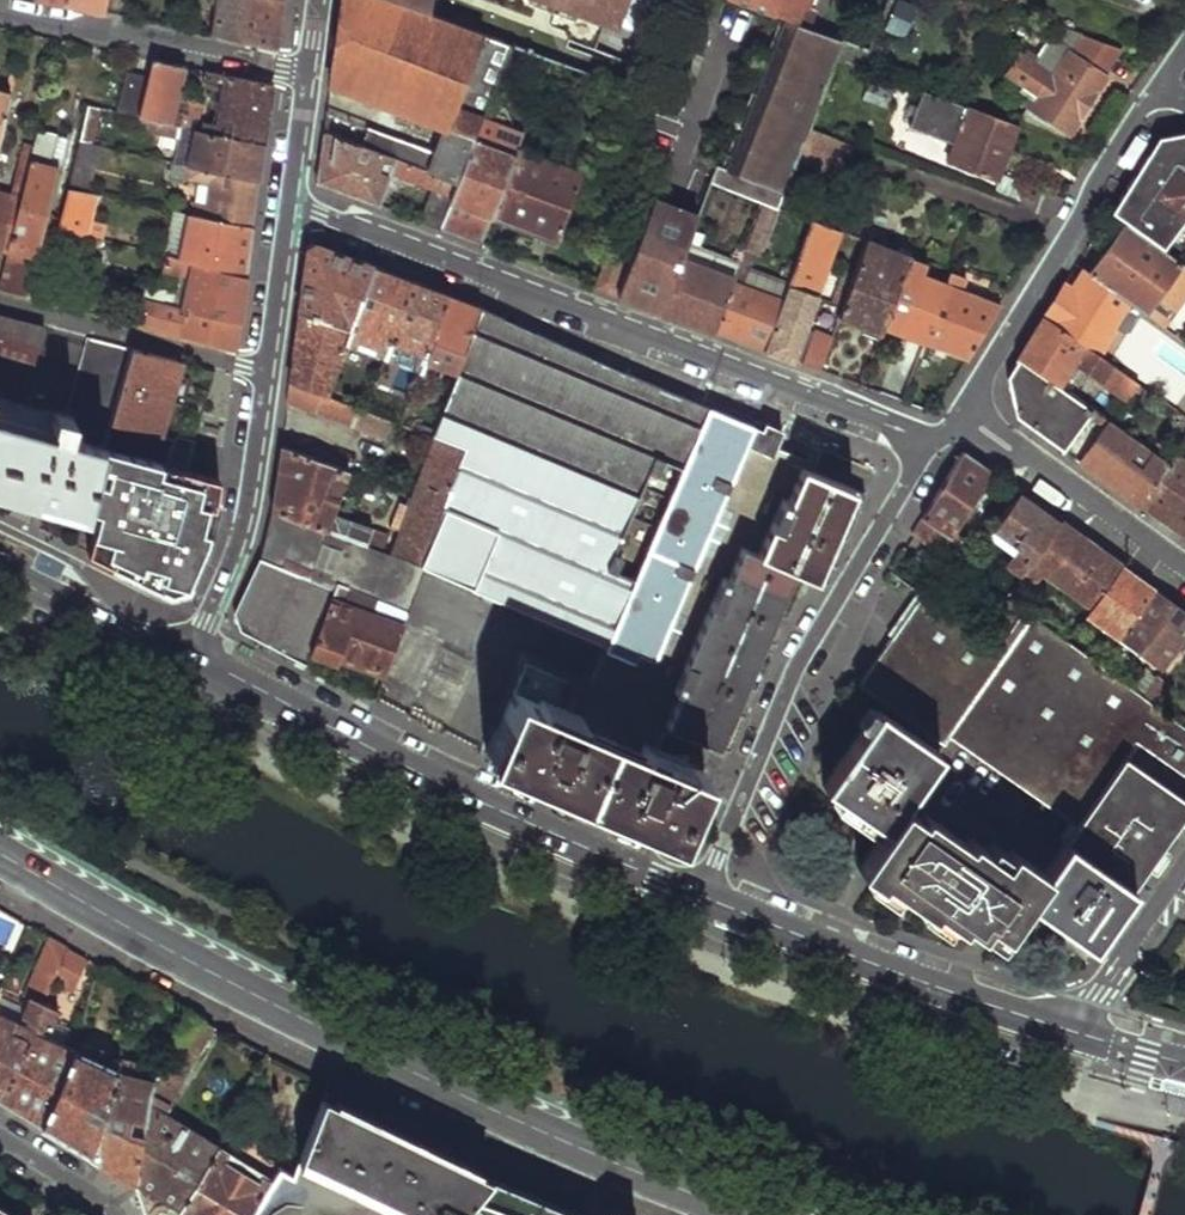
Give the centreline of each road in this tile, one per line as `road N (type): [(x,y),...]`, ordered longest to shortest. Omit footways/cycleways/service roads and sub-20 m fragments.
road 1 (primary): [(753,1214),(358,1050),(0,851)]
road 2 (residential): [(289,207),(936,445)]
road 3 (primary): [(188,660),(695,897)]
road 4 (residential): [(695,897),(936,445)]
road 5 (primary): [(695,897),(1075,1036)]
road 6 (residential): [(964,412),(1170,75)]
road 7 (residential): [(0,9),(308,73)]
road 8 (tertiary): [(263,376),(239,534),(188,660)]
road 9 (residential): [(964,412),(1184,575)]
road 10 (residential): [(0,303),(263,376)]
road 11 (primary): [(0,570),(188,660)]
road 12 (residential): [(1075,1036),(1184,870)]
road 13 (tertiary): [(289,207),(263,376)]
road 14 (tertiary): [(308,73),(289,207)]
road 15 (residential): [(111,1214),(0,1138)]

